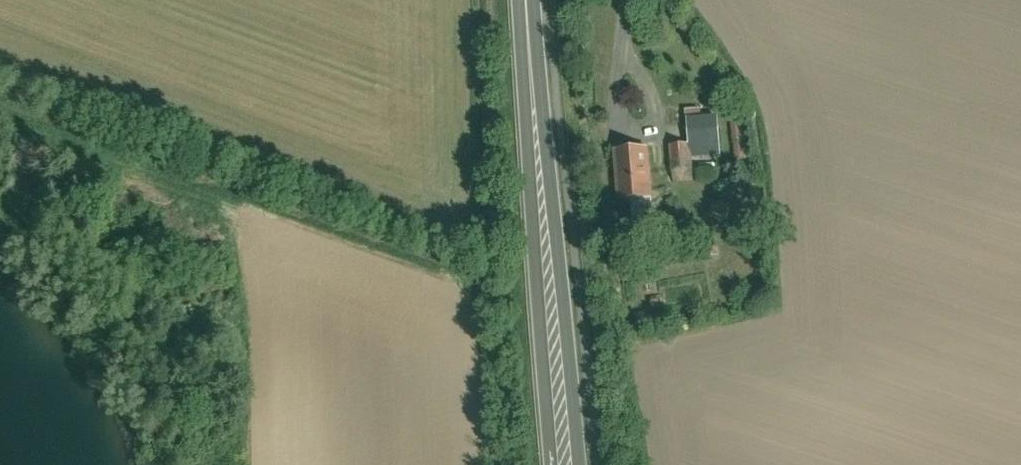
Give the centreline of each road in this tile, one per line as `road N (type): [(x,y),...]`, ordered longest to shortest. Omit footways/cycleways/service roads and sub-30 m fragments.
road 1 (tertiary): [(533,0),(568,464)]

